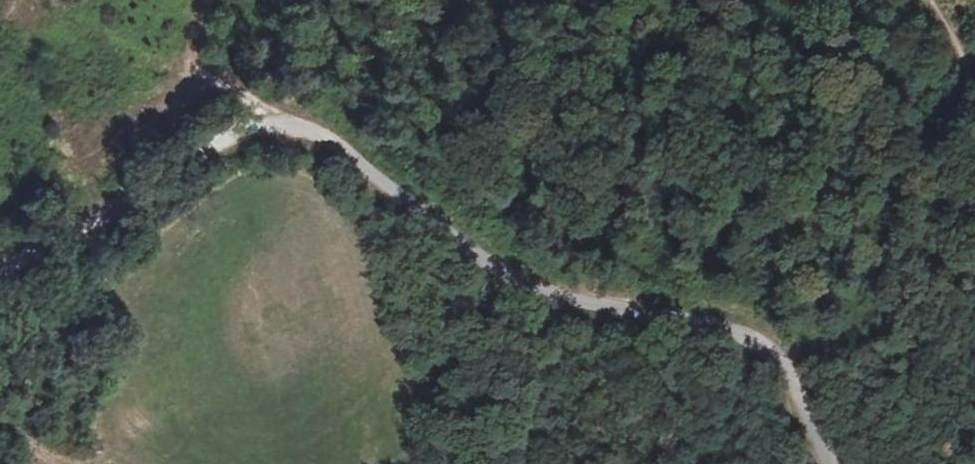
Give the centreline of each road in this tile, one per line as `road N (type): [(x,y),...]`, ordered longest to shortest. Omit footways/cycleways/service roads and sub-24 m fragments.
road 1 (unclassified): [(0,278),(14,259),(207,135),(274,118),(304,123),(534,278),(736,329),(776,359),(805,395),(832,463)]
road 2 (track): [(534,278),(480,340),(414,394)]
road 3 (track): [(200,0),(197,71),(274,118)]

